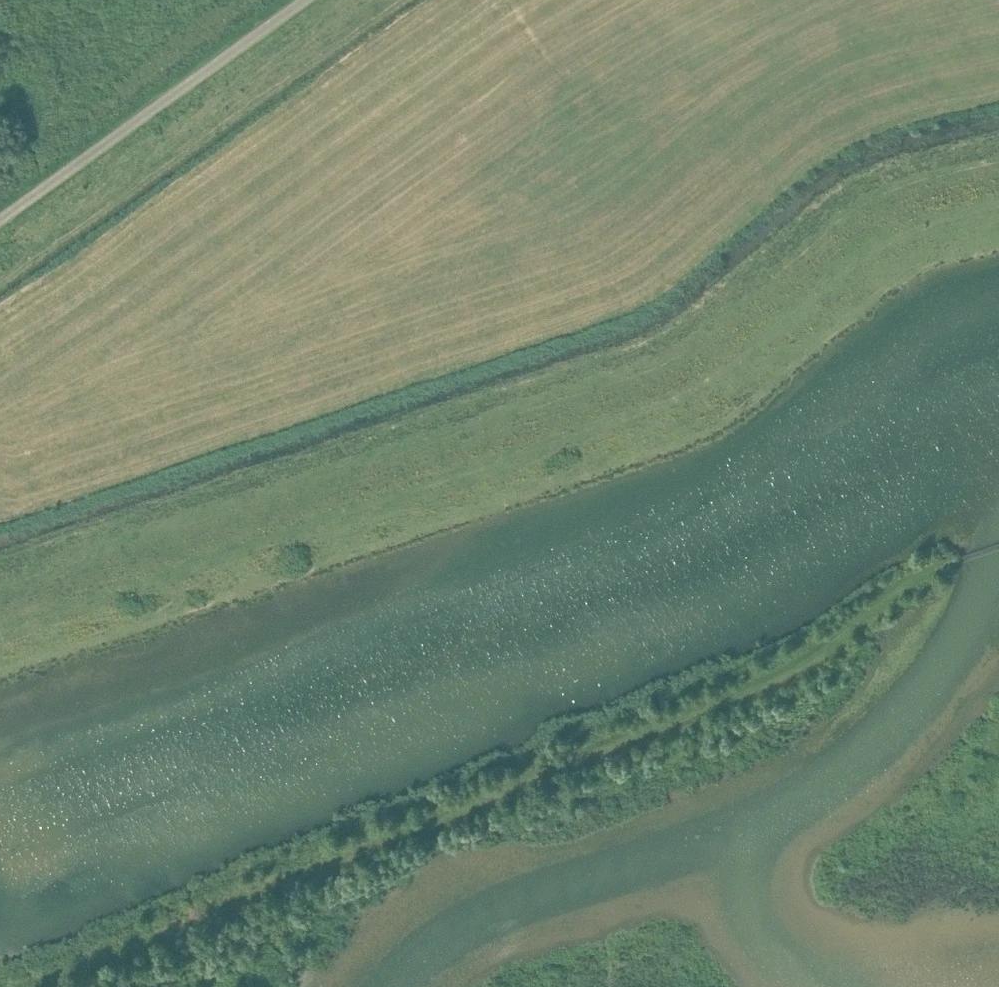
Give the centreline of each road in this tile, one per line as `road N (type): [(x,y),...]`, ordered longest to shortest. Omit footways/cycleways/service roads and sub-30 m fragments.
road 1 (unclassified): [(0,221),(304,0)]

